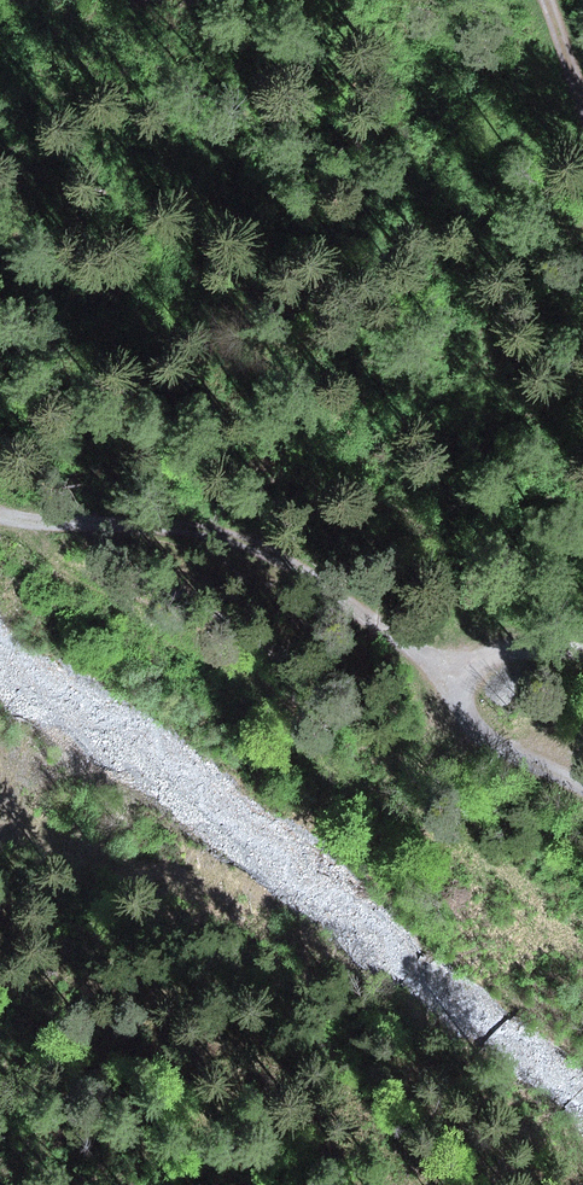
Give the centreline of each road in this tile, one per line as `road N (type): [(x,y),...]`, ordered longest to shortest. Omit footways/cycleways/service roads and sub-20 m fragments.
road 1 (track): [(582,650),(532,647),(451,669),(277,558)]
road 2 (track): [(0,514),(223,535),(277,558)]
road 3 (track): [(451,669),(497,745),(582,788)]

